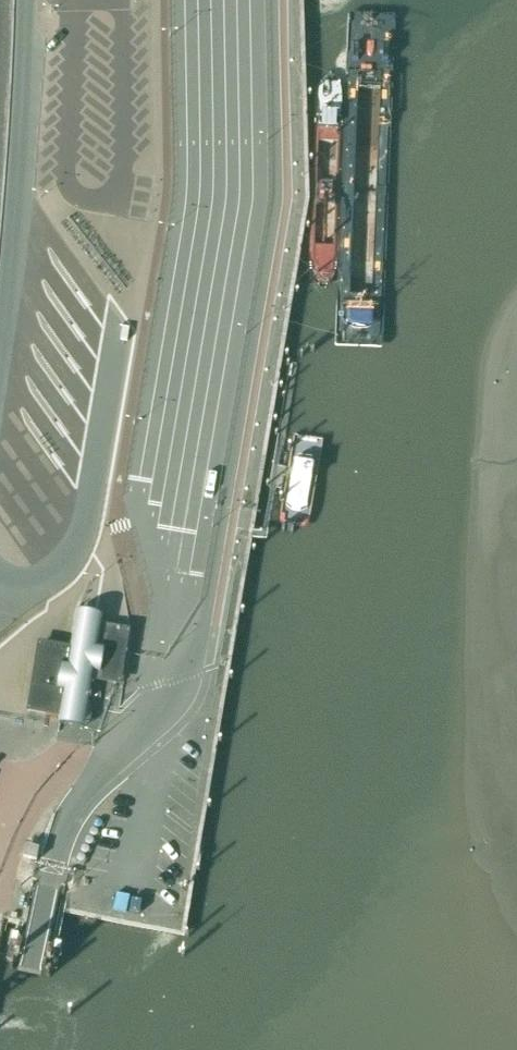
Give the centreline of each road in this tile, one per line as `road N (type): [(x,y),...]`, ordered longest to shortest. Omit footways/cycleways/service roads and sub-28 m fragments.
road 1 (secondary): [(112,772),(161,725),(193,675),(273,197),(271,0)]
road 2 (secondary): [(208,0),(210,199),(160,491),(156,659),(146,717),(112,772)]
road 3 (secondary): [(28,983),(65,830),(112,772)]

